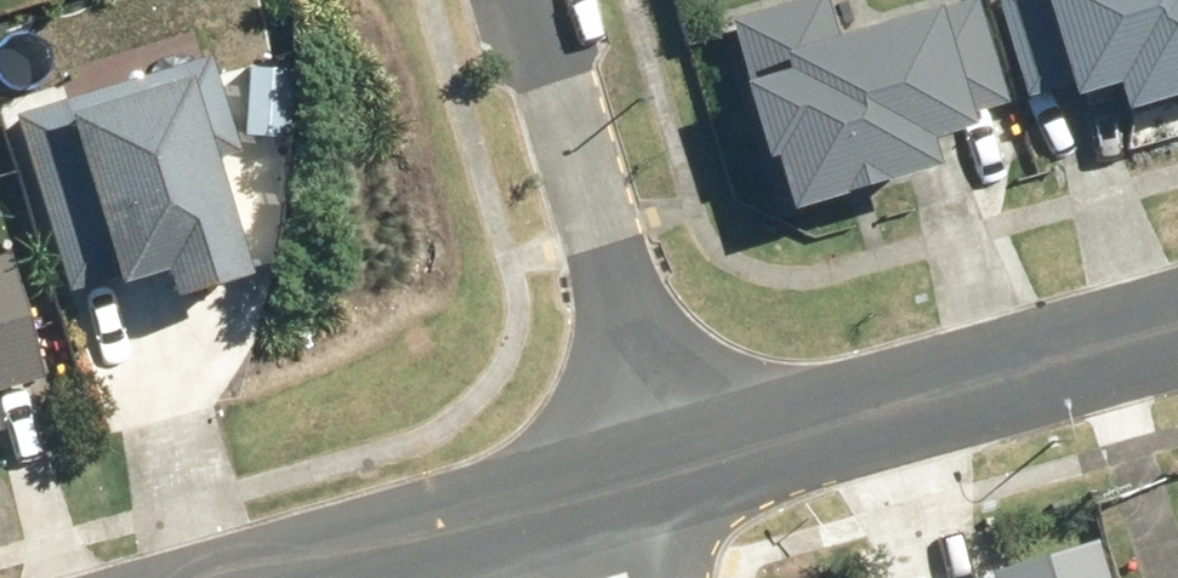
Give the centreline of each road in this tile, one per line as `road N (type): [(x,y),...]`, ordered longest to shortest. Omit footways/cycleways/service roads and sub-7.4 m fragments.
road 1 (residential): [(1177,329),(666,480)]
road 2 (residential): [(666,480),(525,0)]
road 3 (residential): [(587,502),(308,577)]

